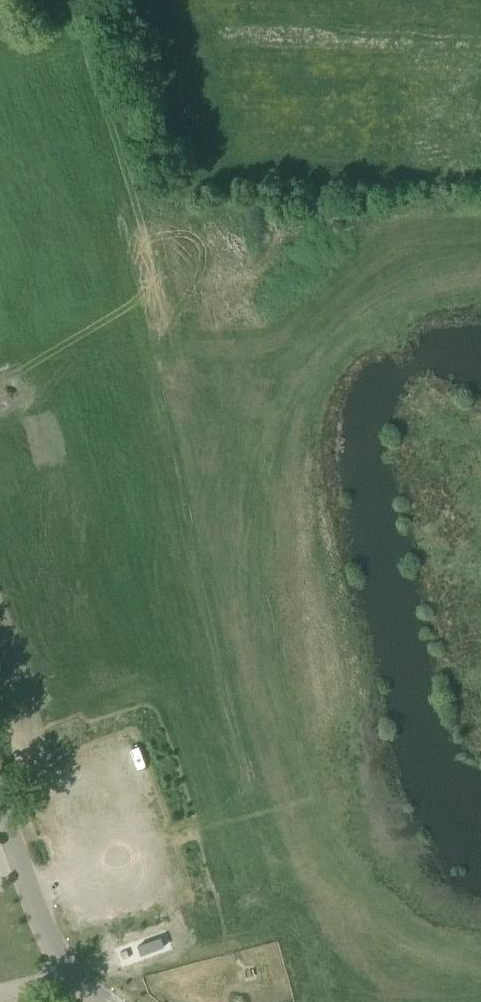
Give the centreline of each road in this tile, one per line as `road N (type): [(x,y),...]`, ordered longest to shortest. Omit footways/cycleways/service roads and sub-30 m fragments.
road 1 (tertiary): [(102,1001),(65,965),(0,819)]

